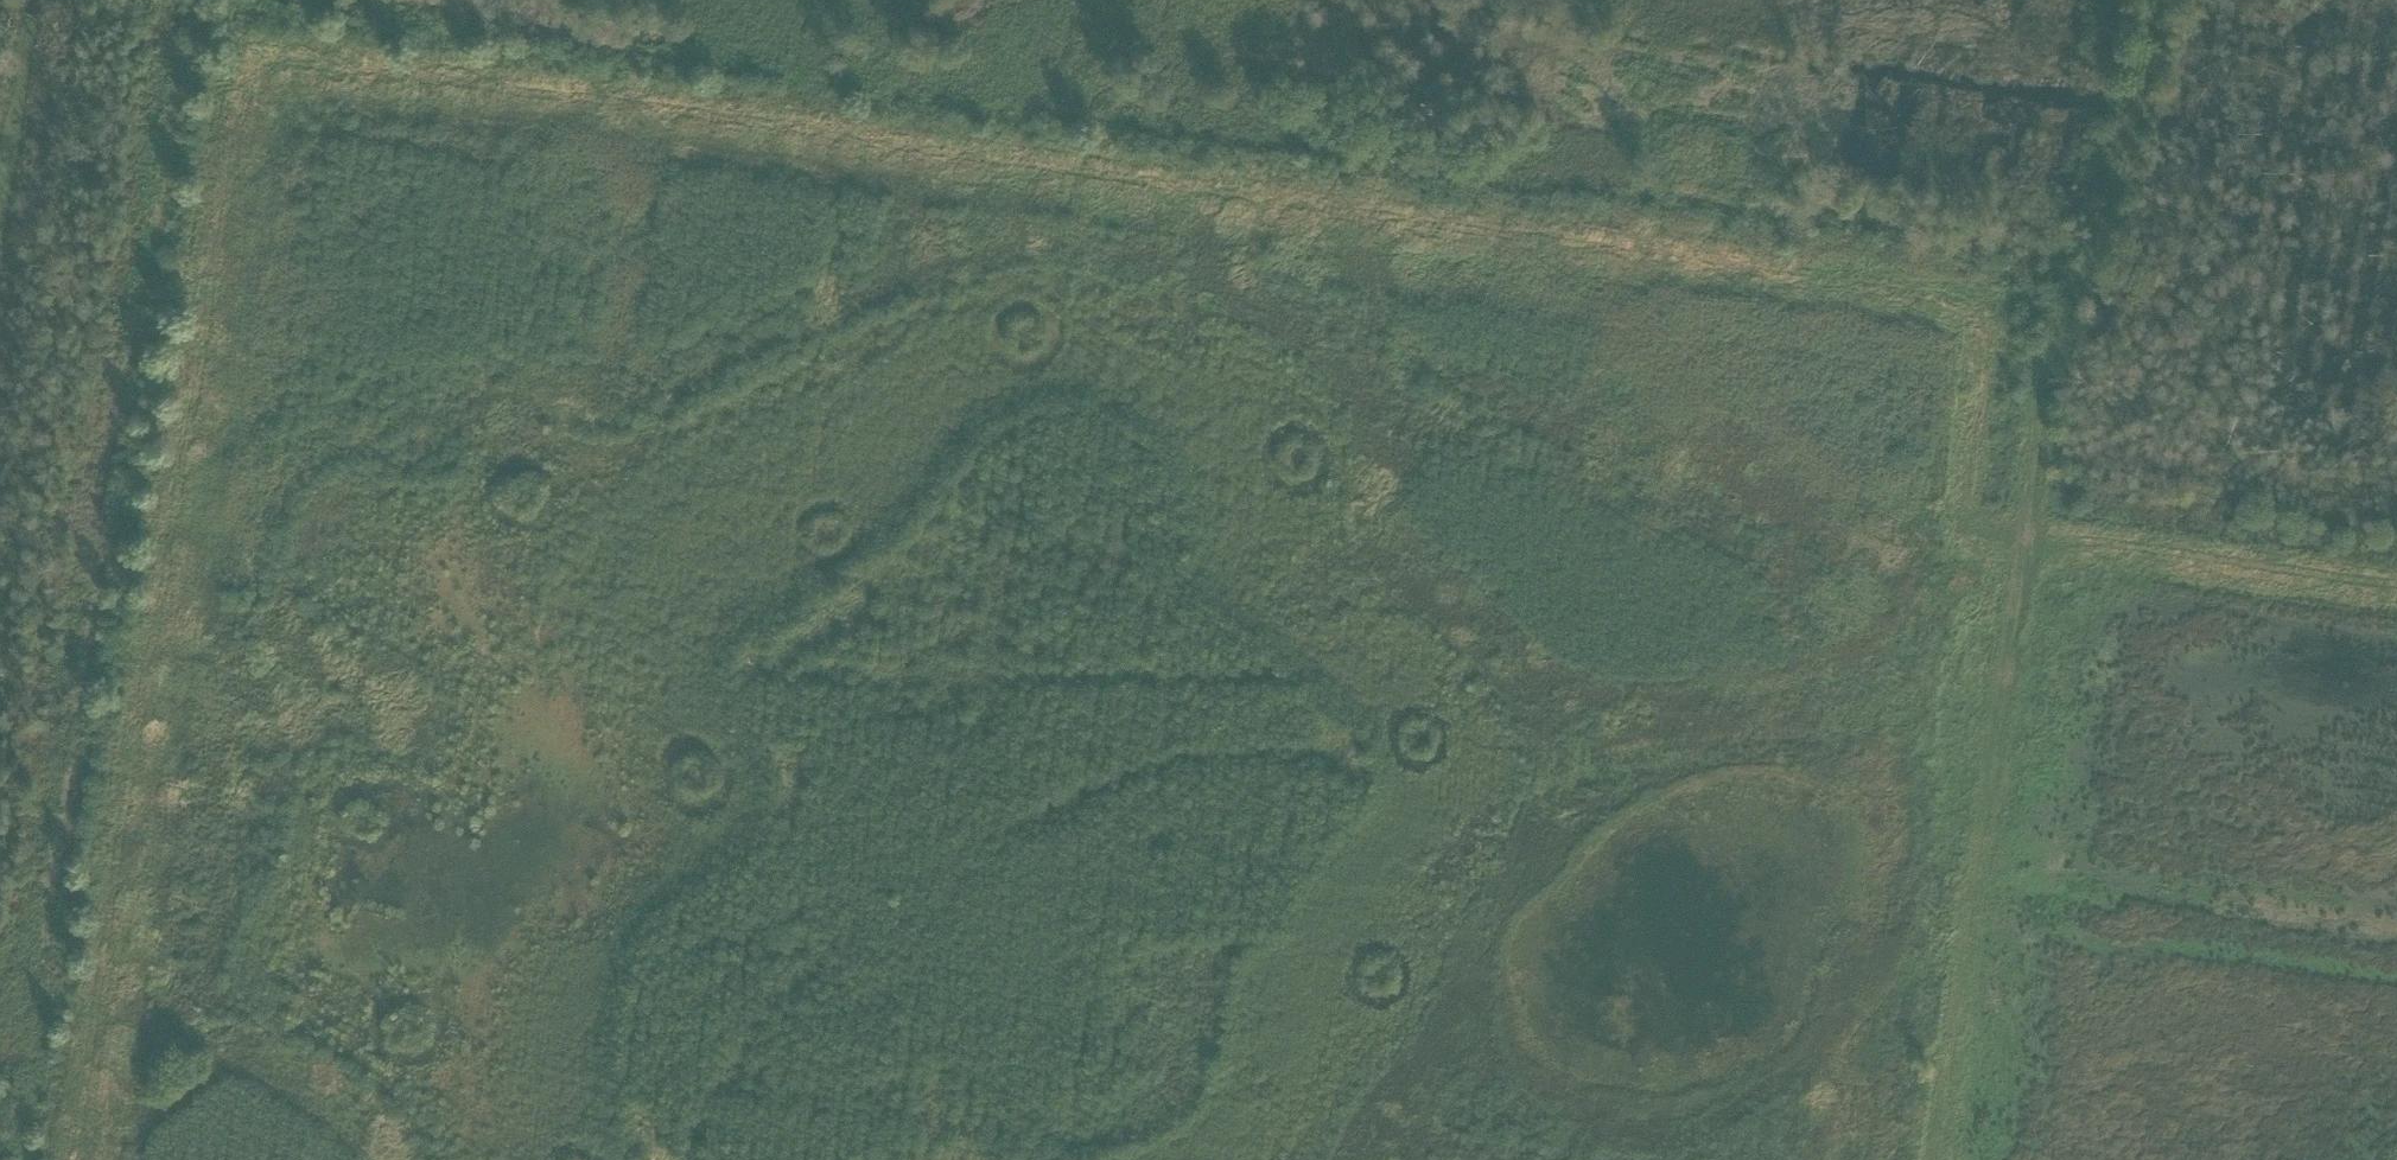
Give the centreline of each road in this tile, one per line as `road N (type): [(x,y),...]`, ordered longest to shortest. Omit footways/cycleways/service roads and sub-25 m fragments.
road 1 (track): [(1934,1159),(2030,436),(2132,128),(2163,0)]

